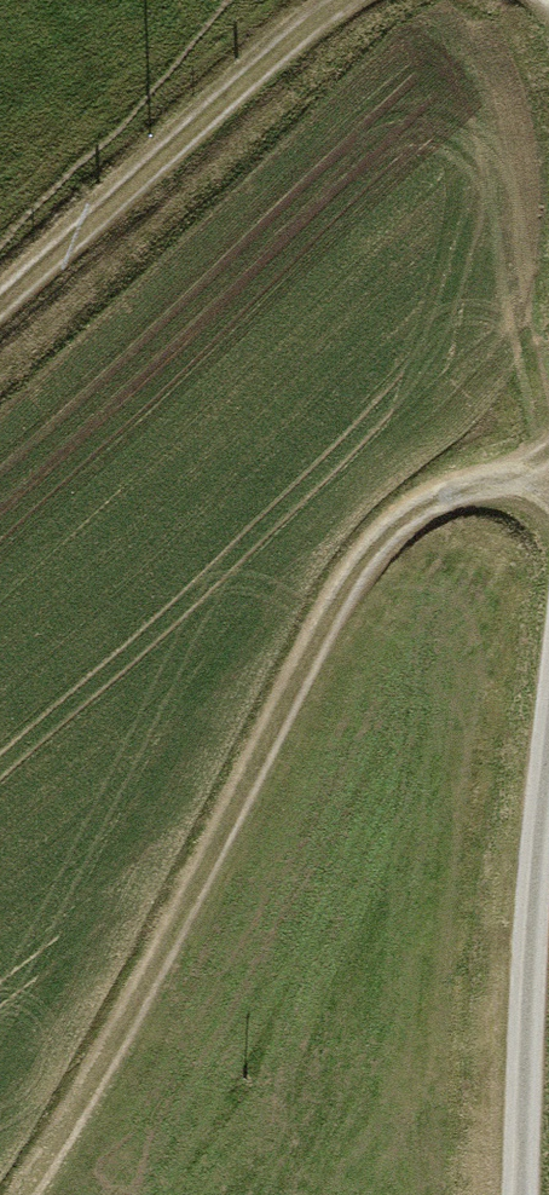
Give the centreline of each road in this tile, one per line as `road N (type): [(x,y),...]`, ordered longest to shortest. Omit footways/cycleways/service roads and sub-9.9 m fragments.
road 1 (track): [(26,1194),(127,1017),(357,567),(421,509),(507,477),(548,476)]
road 2 (track): [(0,308),(344,0)]
road 3 (track): [(548,778),(529,997),(523,1194)]

